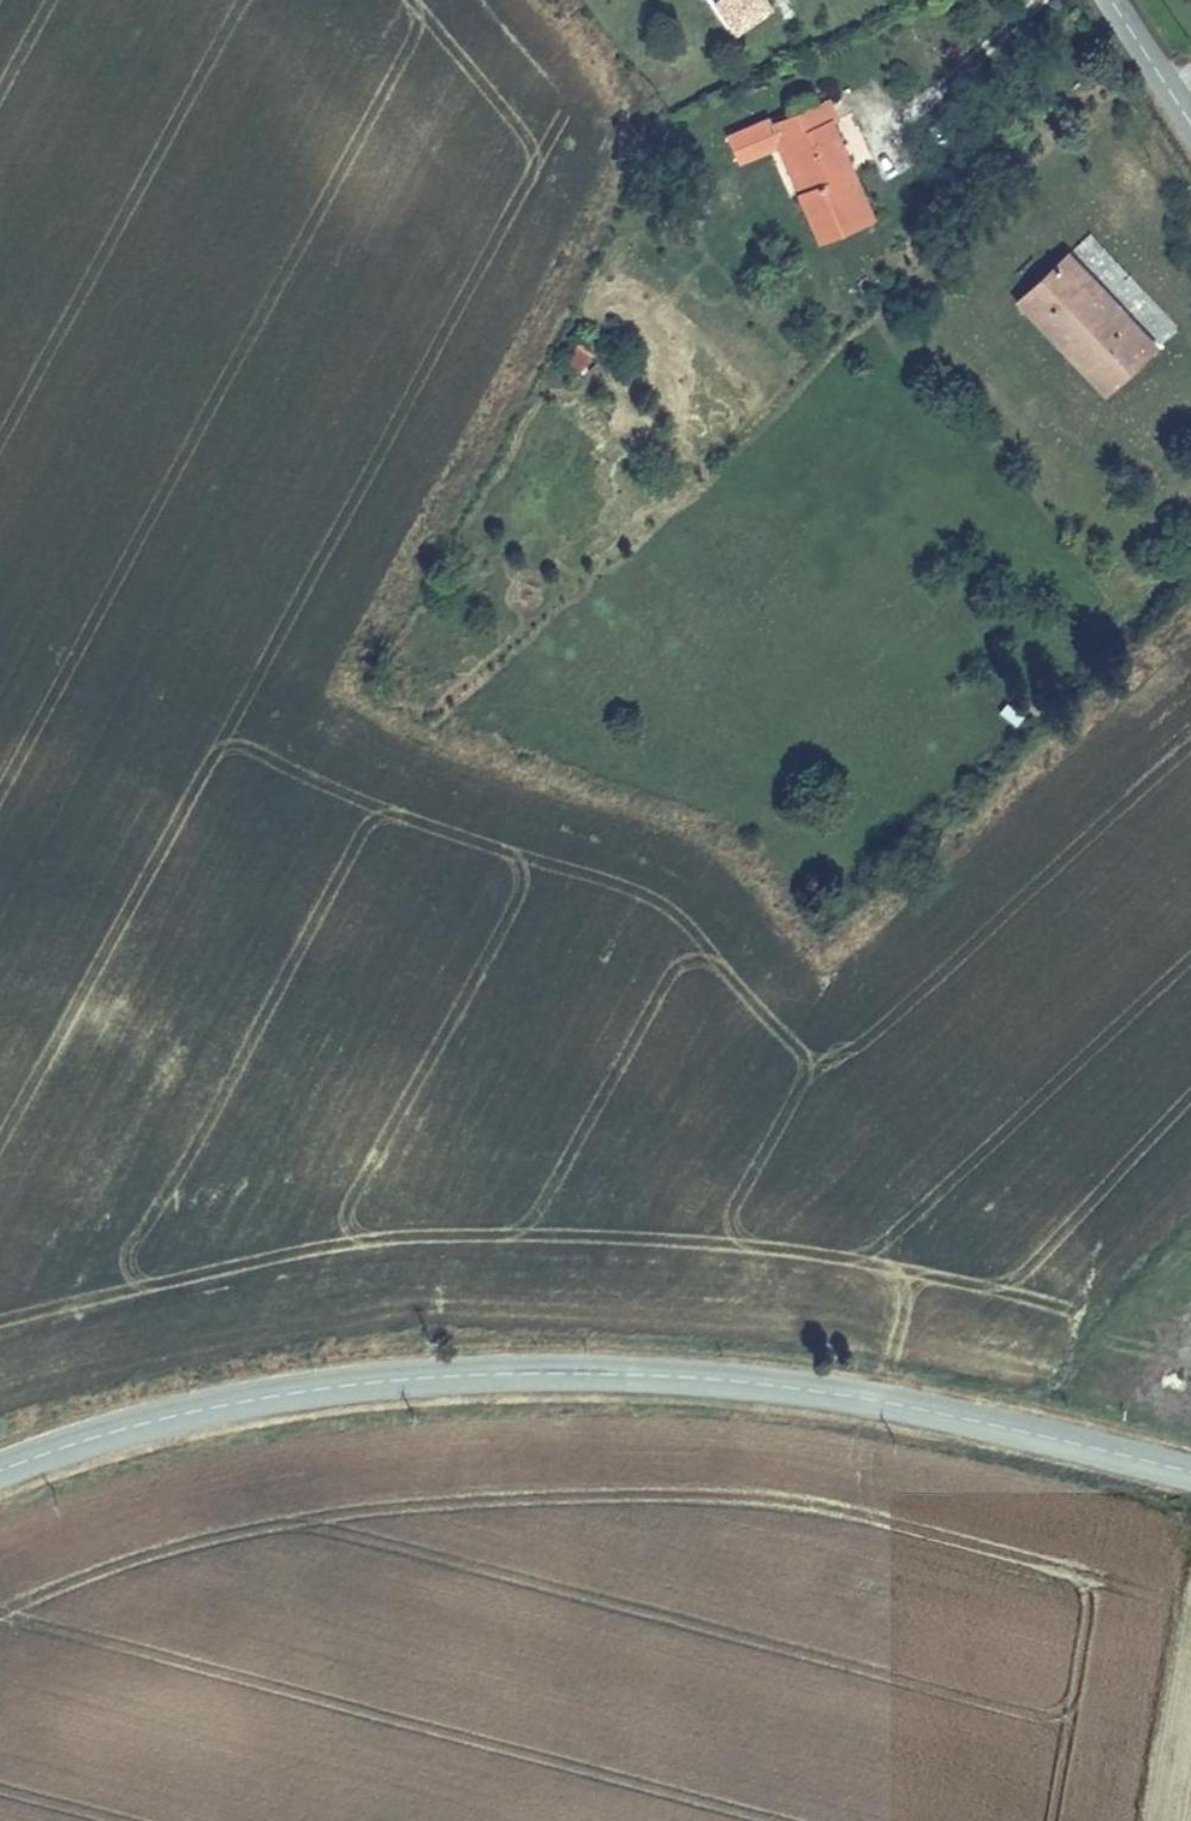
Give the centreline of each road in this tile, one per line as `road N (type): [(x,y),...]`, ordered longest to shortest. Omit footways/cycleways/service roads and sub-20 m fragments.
road 1 (secondary): [(0,1469),(215,1406),(400,1374),(587,1373),(842,1394),(1190,1473)]
road 2 (tertiary): [(1190,121),(1113,0)]

